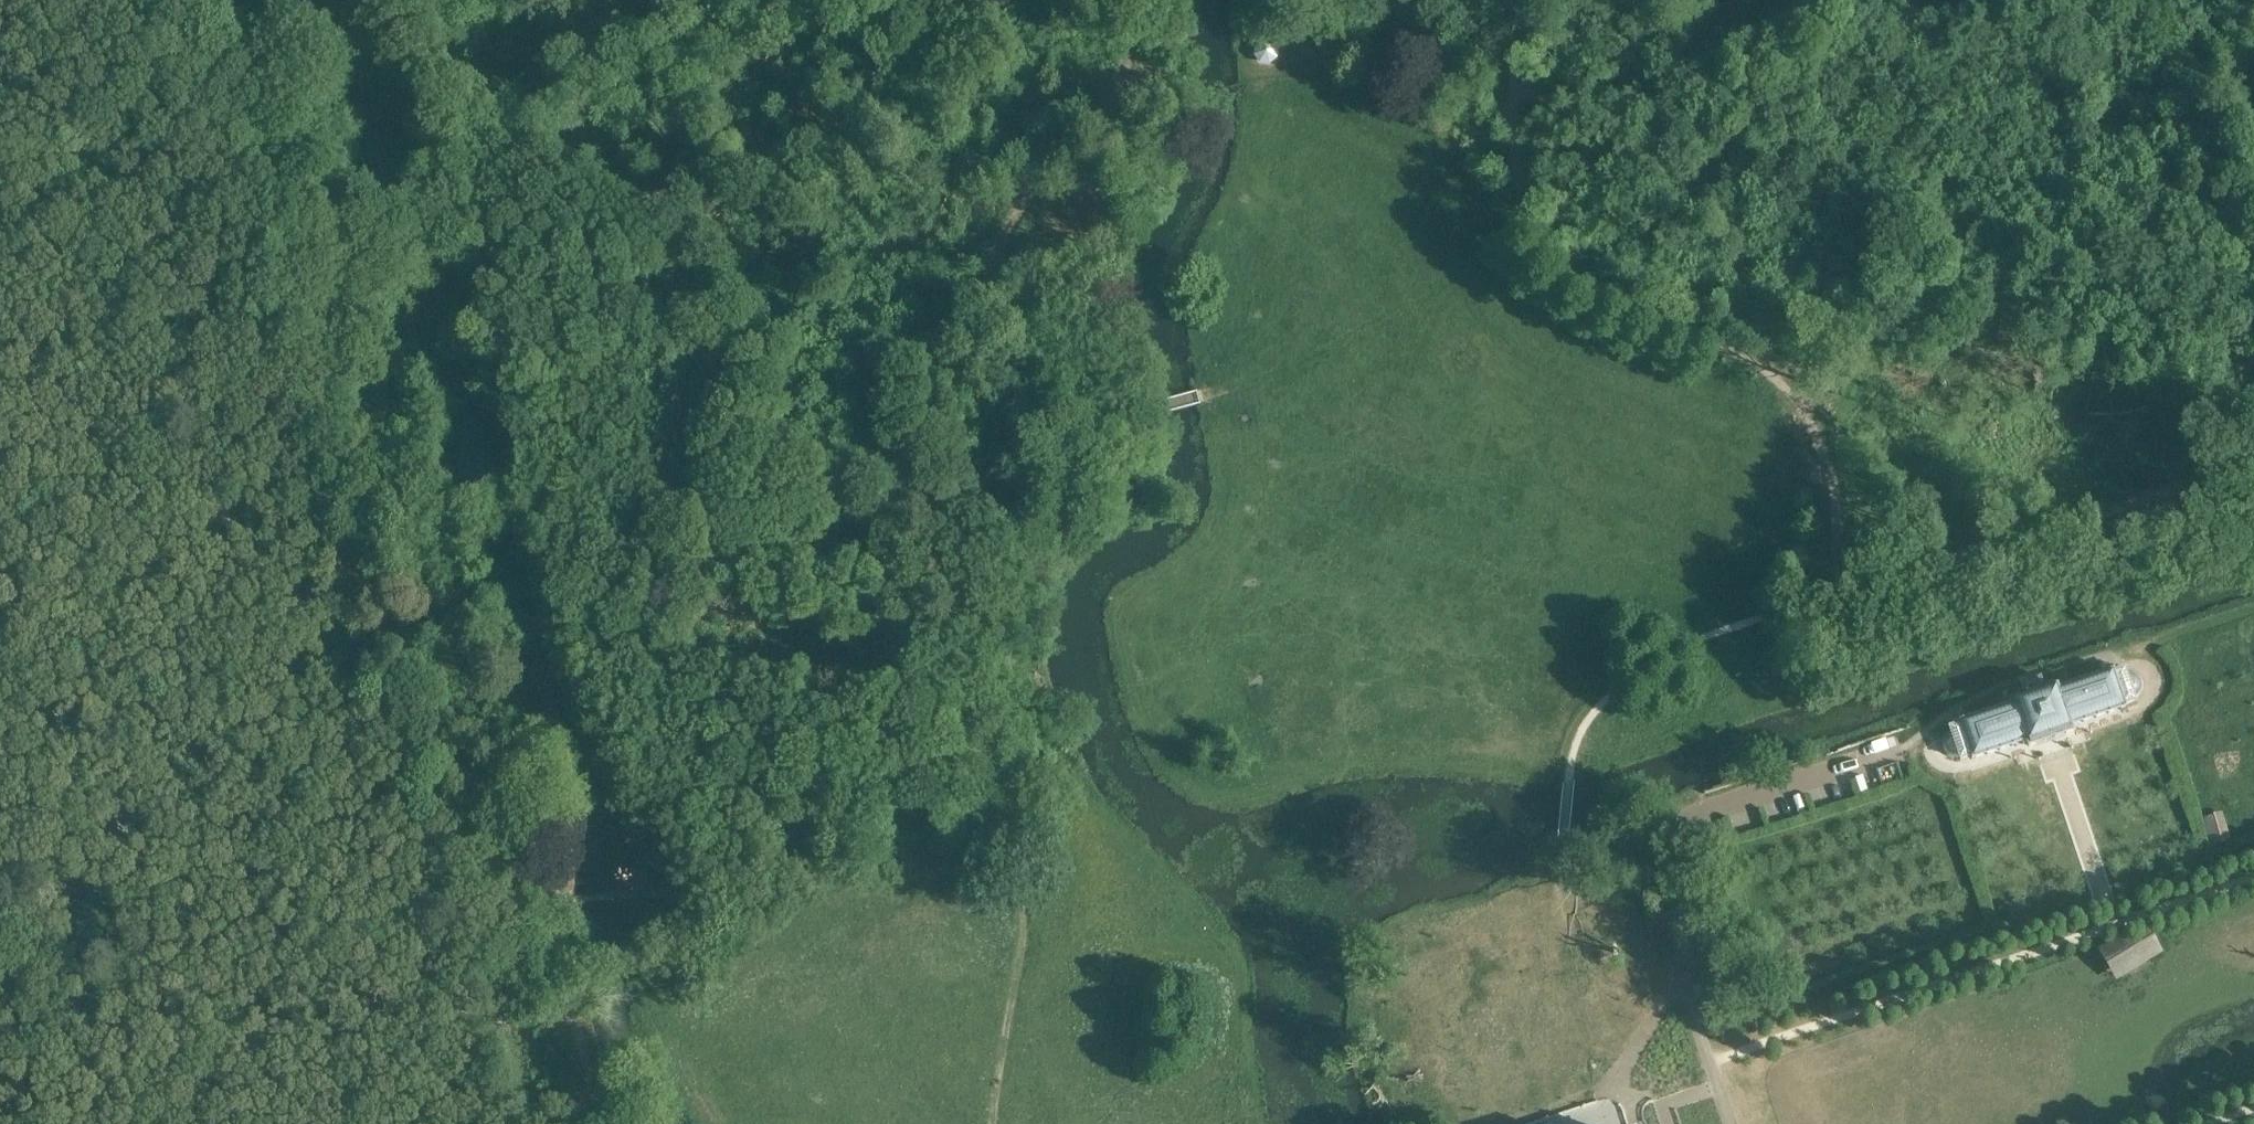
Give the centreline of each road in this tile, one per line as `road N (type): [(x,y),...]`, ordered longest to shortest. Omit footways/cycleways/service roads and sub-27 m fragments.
road 1 (track): [(983,748),(1012,832),(1025,912),(993,1123)]

